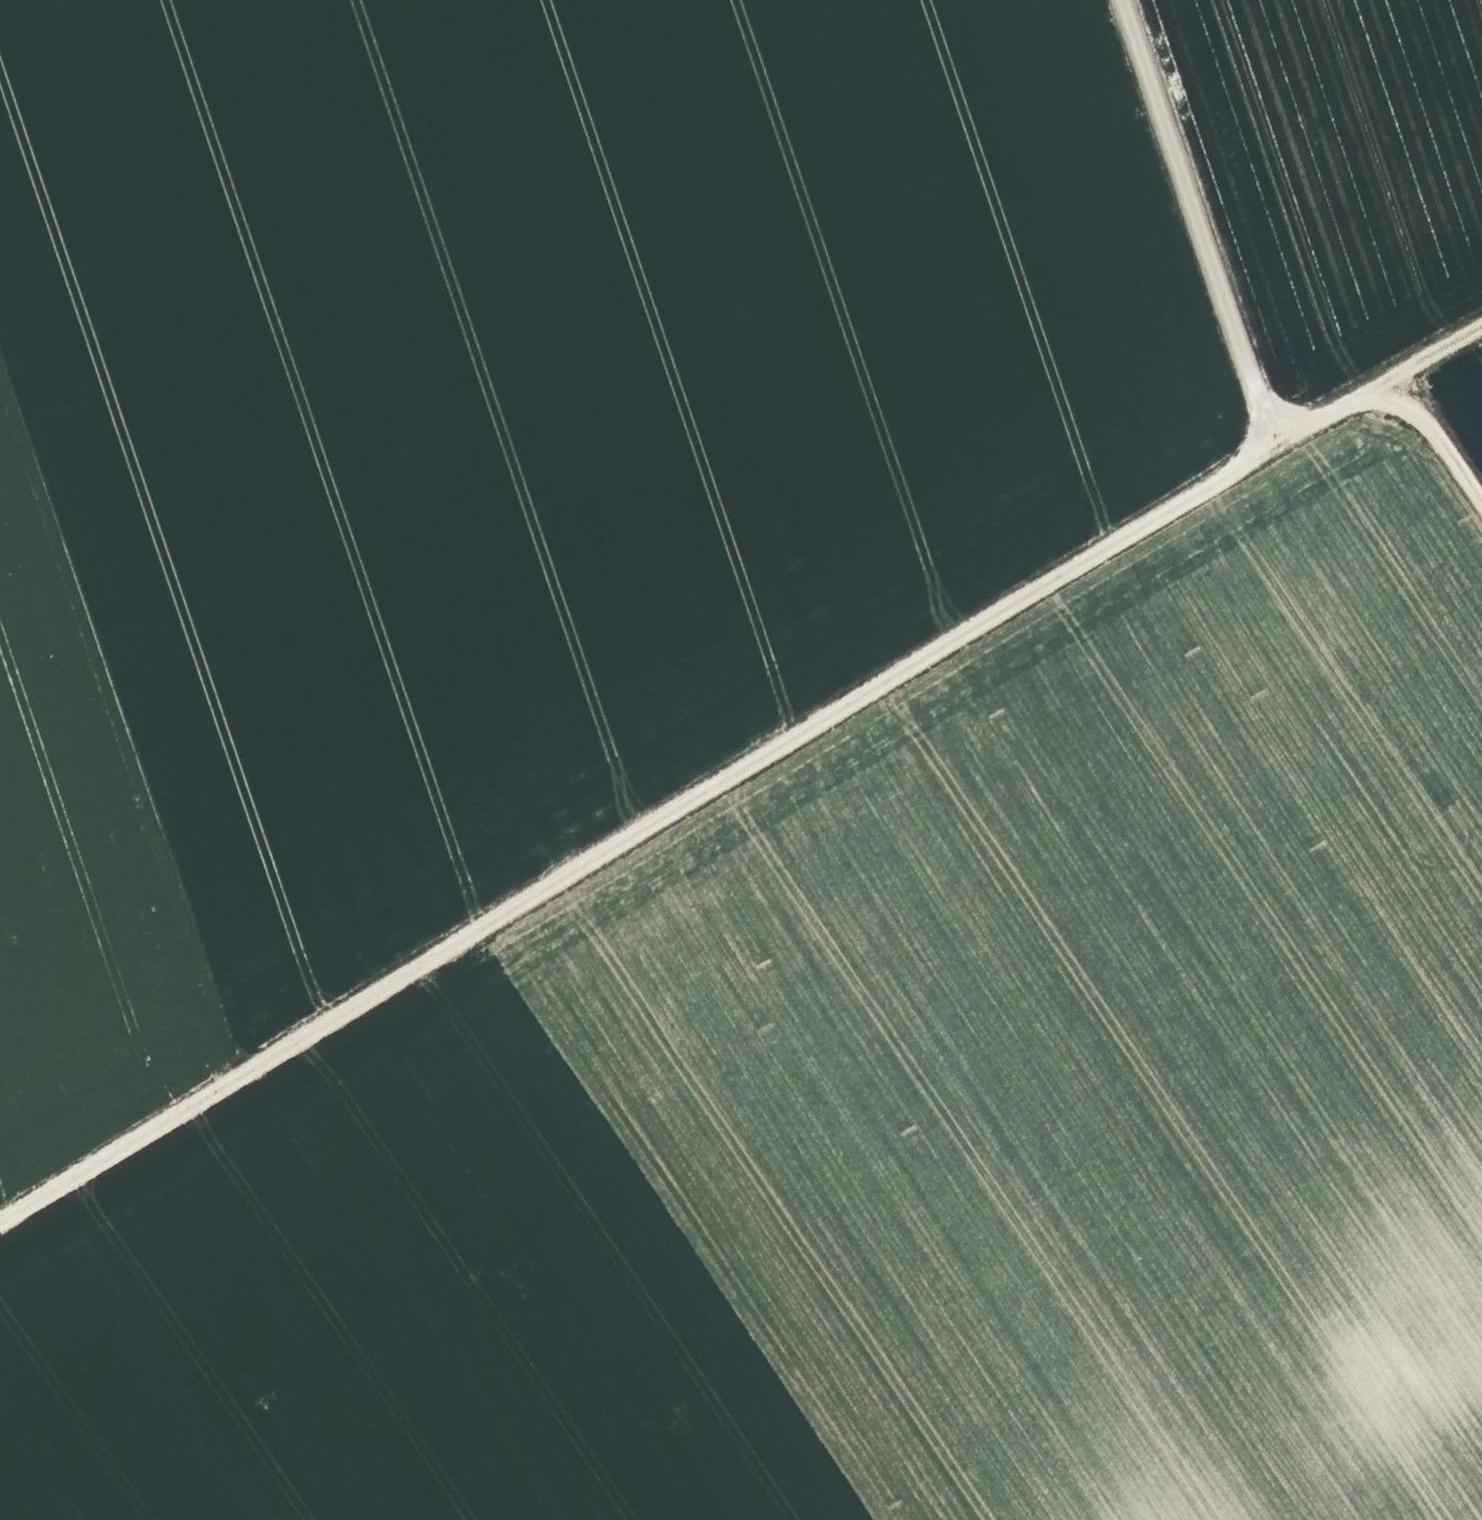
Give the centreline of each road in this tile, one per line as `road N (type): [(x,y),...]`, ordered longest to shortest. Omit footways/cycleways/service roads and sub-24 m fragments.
road 1 (track): [(0,1221),(1260,454)]
road 2 (track): [(1124,0),(1260,399),(1309,418)]
road 3 (track): [(1260,454),(1309,418),(1481,327)]
road 4 (track): [(1481,502),(1428,420),(1369,392)]

